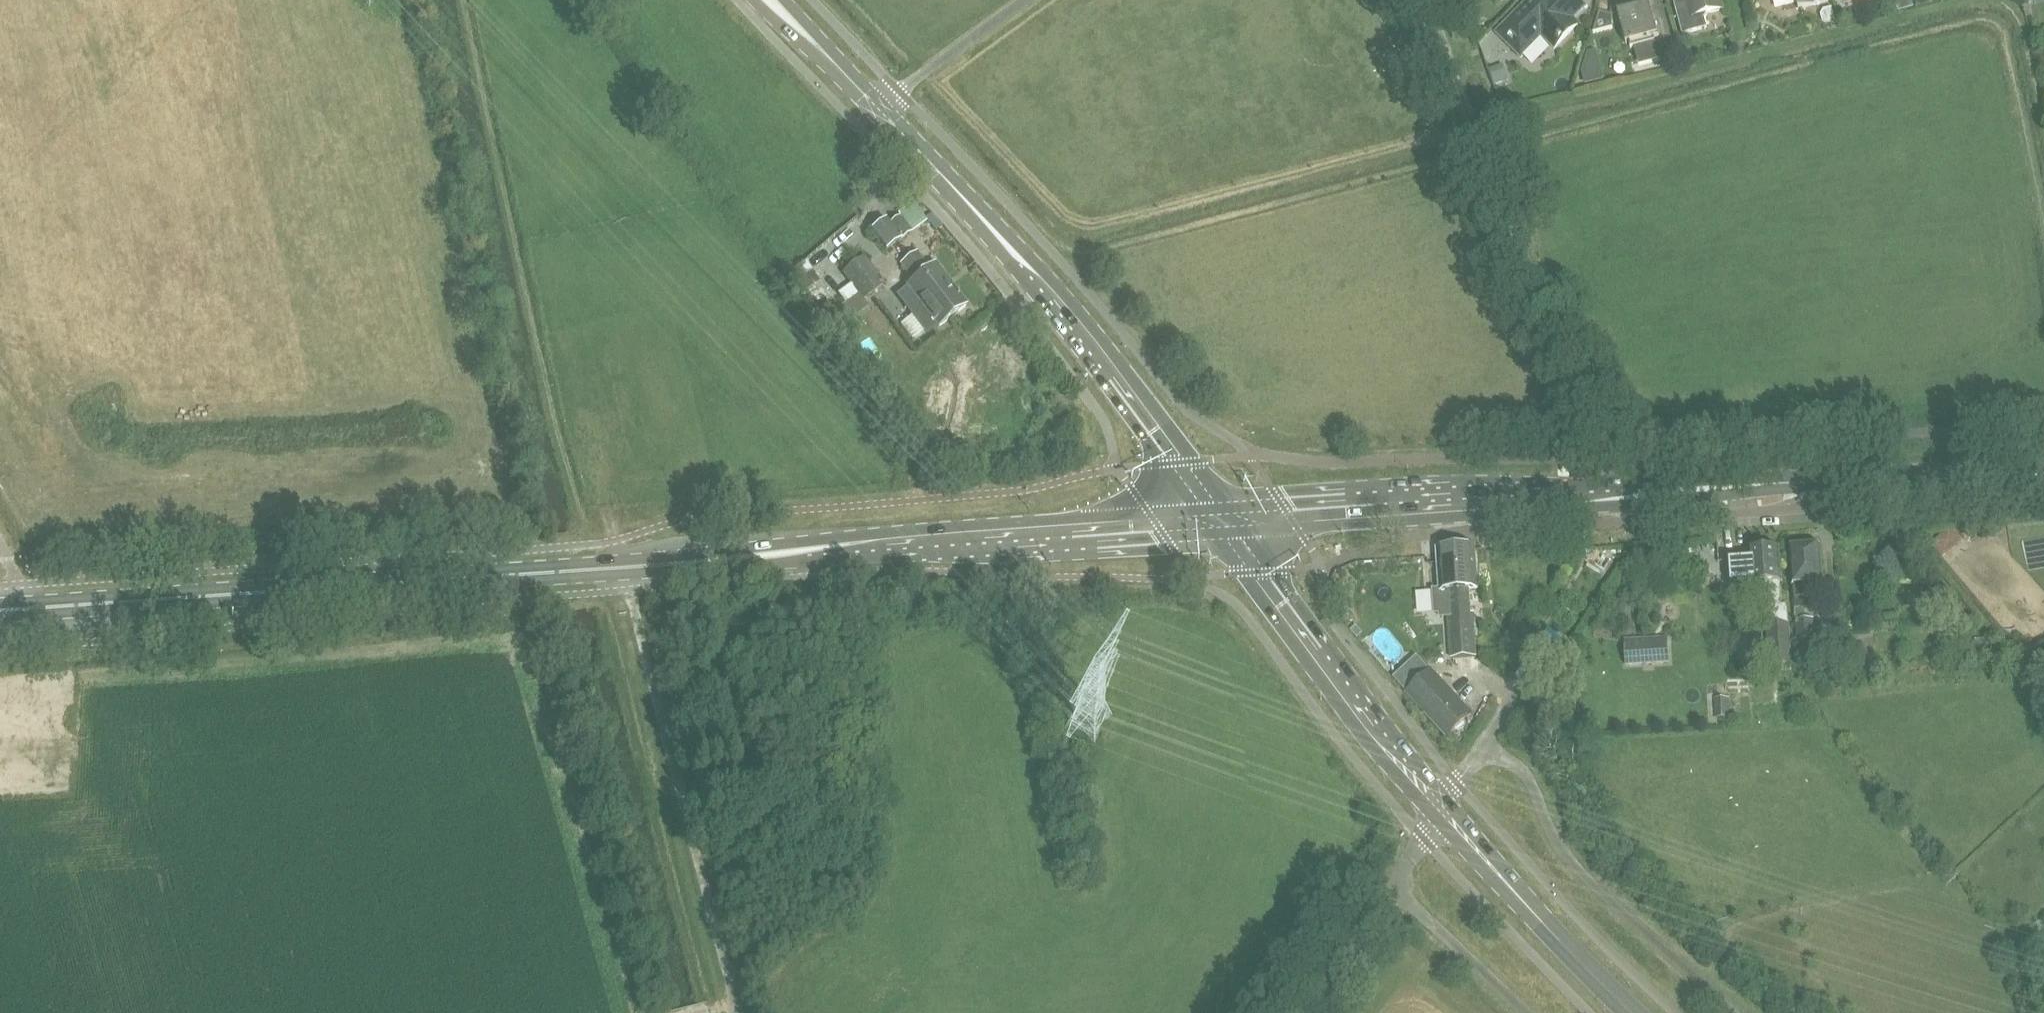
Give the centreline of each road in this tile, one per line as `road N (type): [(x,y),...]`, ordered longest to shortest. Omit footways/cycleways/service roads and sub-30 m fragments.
road 1 (unclassified): [(0,845),(1200,767),(1230,787),(1368,962),(1382,994)]
road 2 (tertiary): [(226,593),(1222,523)]
road 3 (secondary): [(1222,523),(2043,470)]
road 4 (secondary): [(1222,523),(1032,272),(880,111)]
road 5 (track): [(1430,0),(1597,461)]
road 6 (track): [(734,1012),(630,627)]
road 7 (unclassified): [(1741,1012),(1587,878),(1529,777),(1497,758),(1469,775)]
road 8 (secondary): [(1446,815),(1222,523)]
road 9 (secondary): [(1632,1012),(1446,815)]
road 10 (unclassified): [(233,117),(300,72),(323,70),(341,82),(351,116),(341,141),(311,150),(264,134)]
road 11 (unclassified): [(0,242),(233,117)]
road 12 (unclassified): [(1316,1012),(1446,815)]
road 13 (tertiary): [(226,593),(9,599)]
road 14 (tertiary): [(13,628),(129,617),(226,593)]
road 15 (residential): [(880,111),(1025,0)]
road 16 (unclassified): [(1382,994),(1471,968),(1527,1012)]
road 17 (secondary): [(880,111),(771,0)]
road 18 (unclassified): [(1529,670),(1469,775)]

